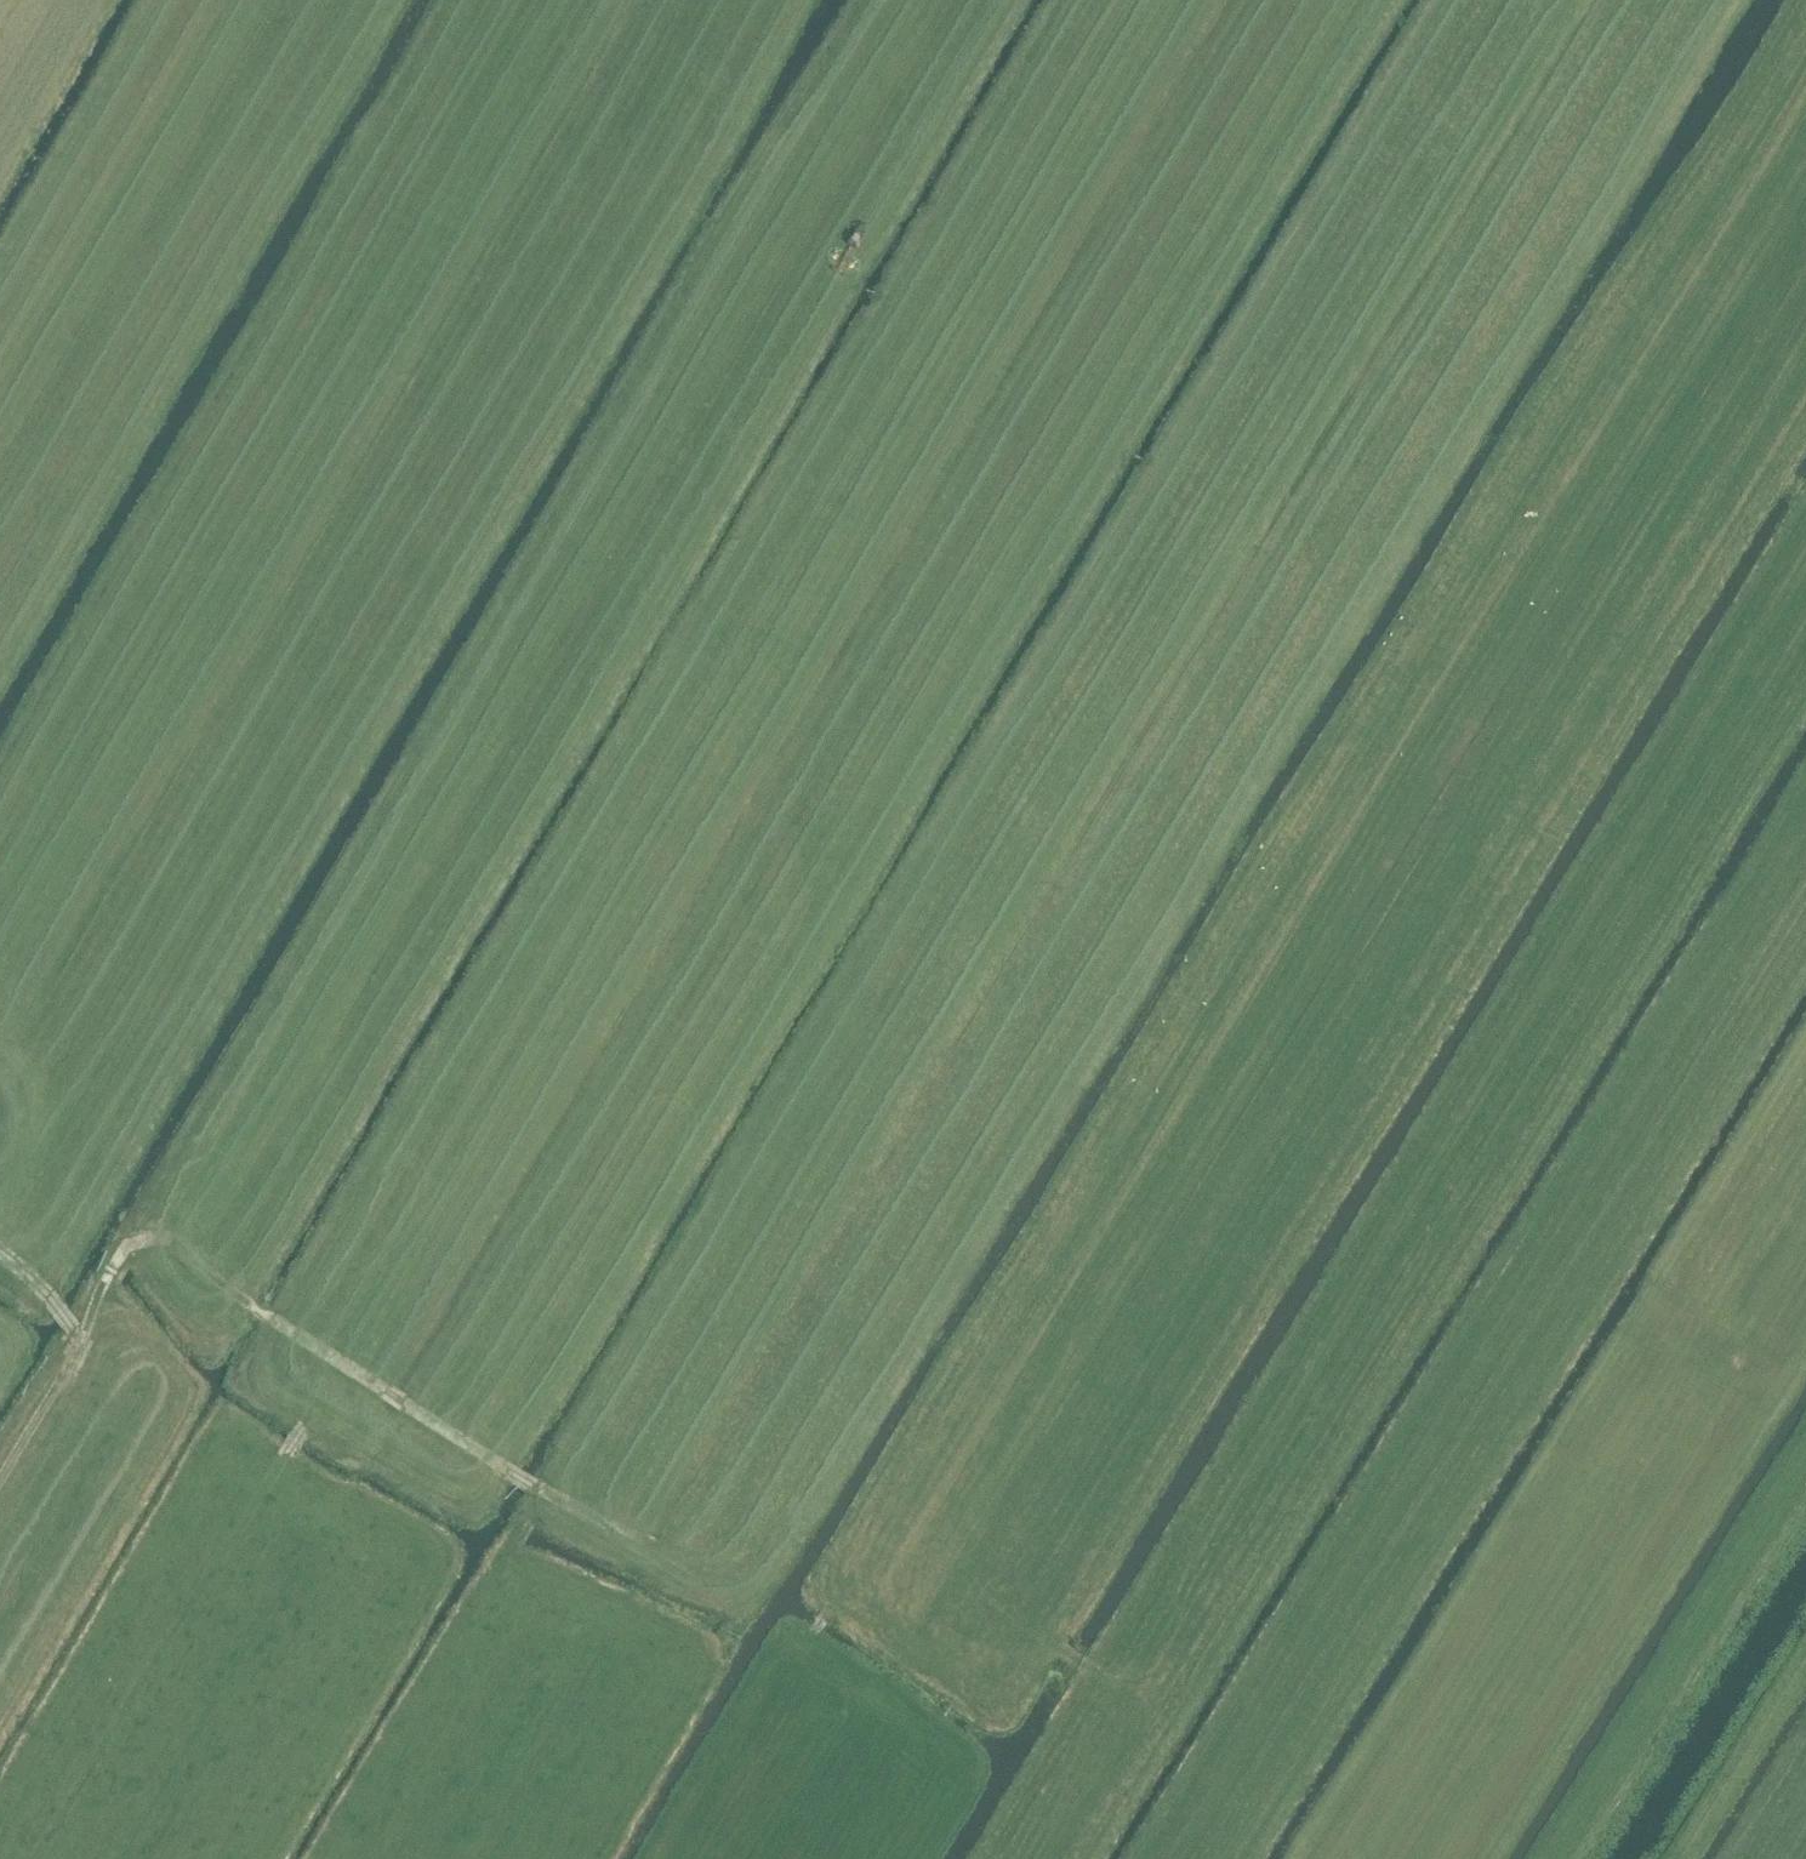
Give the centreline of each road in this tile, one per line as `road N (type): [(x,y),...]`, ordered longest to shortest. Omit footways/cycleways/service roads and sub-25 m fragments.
road 1 (track): [(0,1495),(83,1355),(79,1337),(123,1251),(164,1238),(269,1319),(628,1538)]

